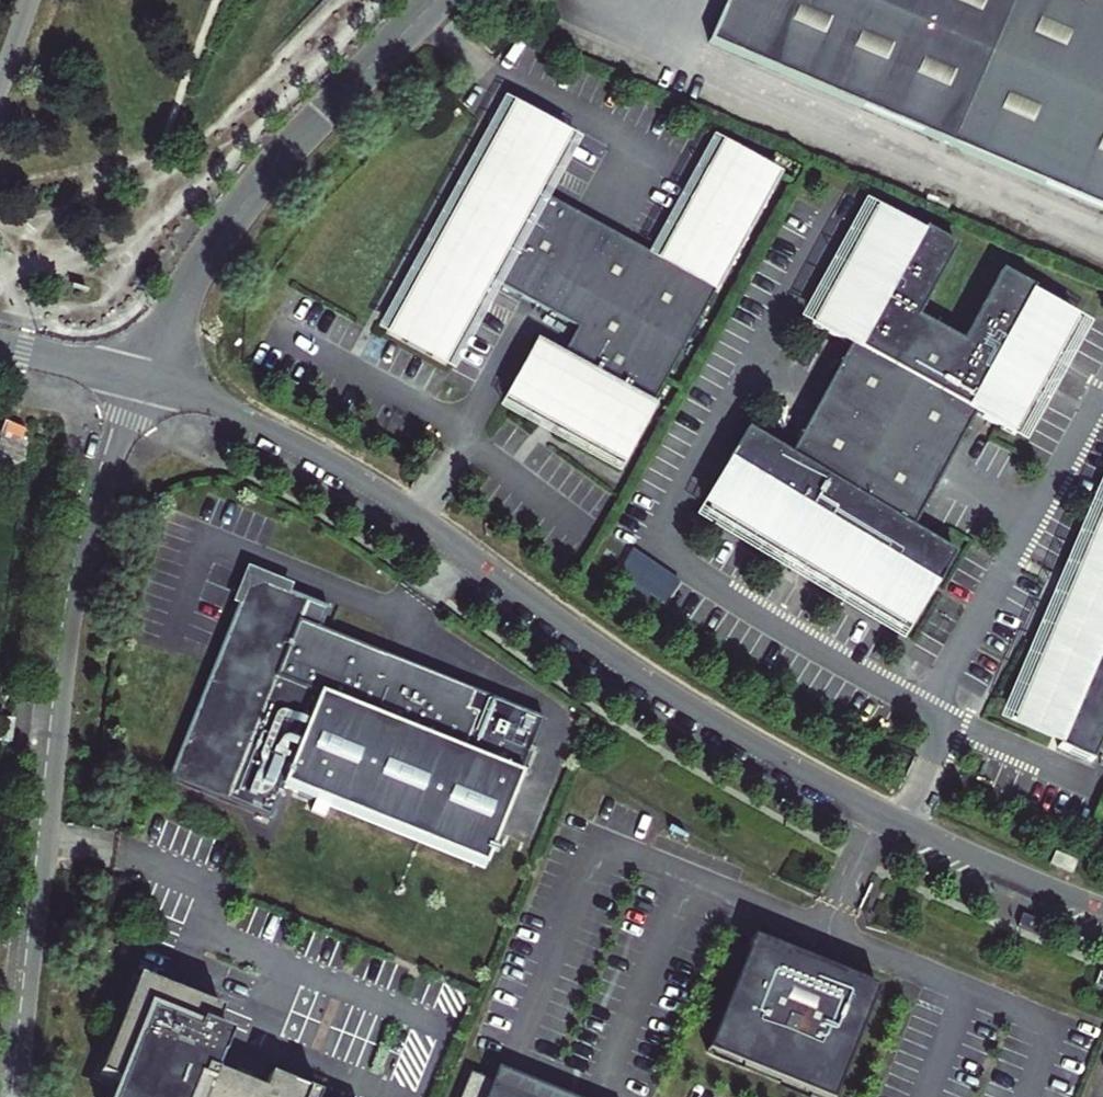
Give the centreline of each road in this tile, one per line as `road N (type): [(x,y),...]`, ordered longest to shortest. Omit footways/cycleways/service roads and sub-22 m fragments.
road 1 (residential): [(143,377),(234,413),(365,482),(620,663),(743,739),(901,824),(1102,910)]
road 2 (residential): [(21,1096),(75,614),(143,377)]
road 3 (residential): [(143,377),(193,279),(264,178),(437,0)]
road 4 (residential): [(0,345),(143,377)]

